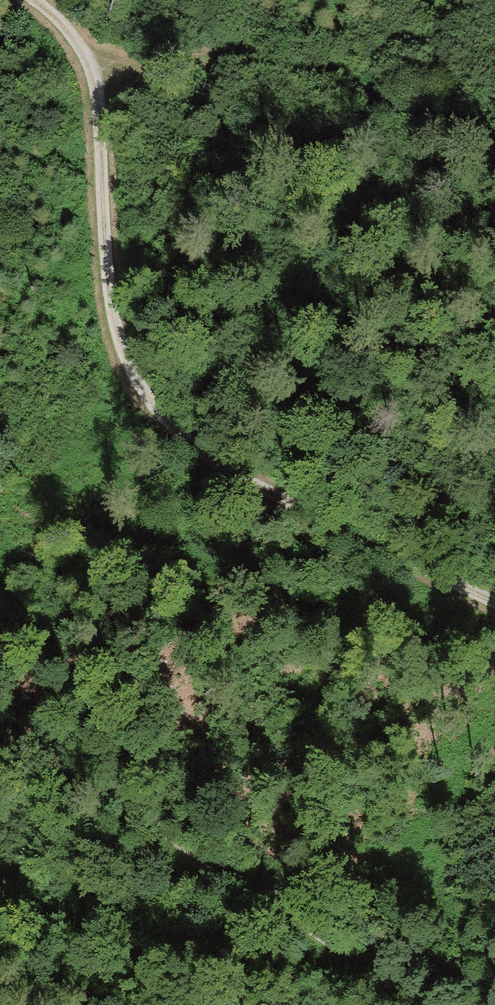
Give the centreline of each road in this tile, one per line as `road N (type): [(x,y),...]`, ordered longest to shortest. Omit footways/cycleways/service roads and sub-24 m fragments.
road 1 (track): [(494,603),(223,462),(139,386),(109,286),(95,82),(73,29),(37,0)]
road 2 (track): [(413,1004),(314,923),(53,753),(0,709)]
road 3 (track): [(494,151),(327,80),(223,54),(144,61),(95,82)]

